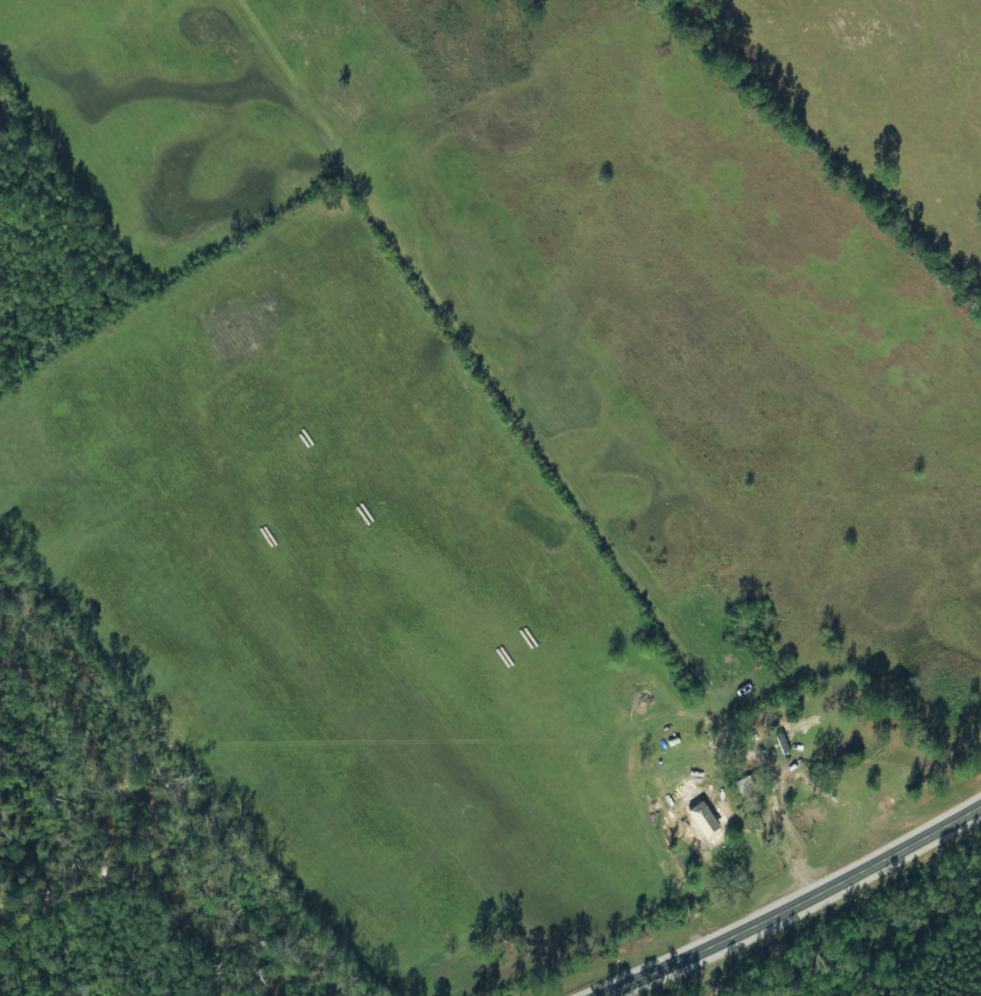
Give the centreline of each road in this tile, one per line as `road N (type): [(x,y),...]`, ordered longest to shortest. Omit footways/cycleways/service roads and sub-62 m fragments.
road 1 (residential): [(782,915),(768,805),(723,676),(644,582),(600,562),(382,547),(95,328),(0,198)]
road 2 (primary): [(980,820),(919,857),(590,995)]

